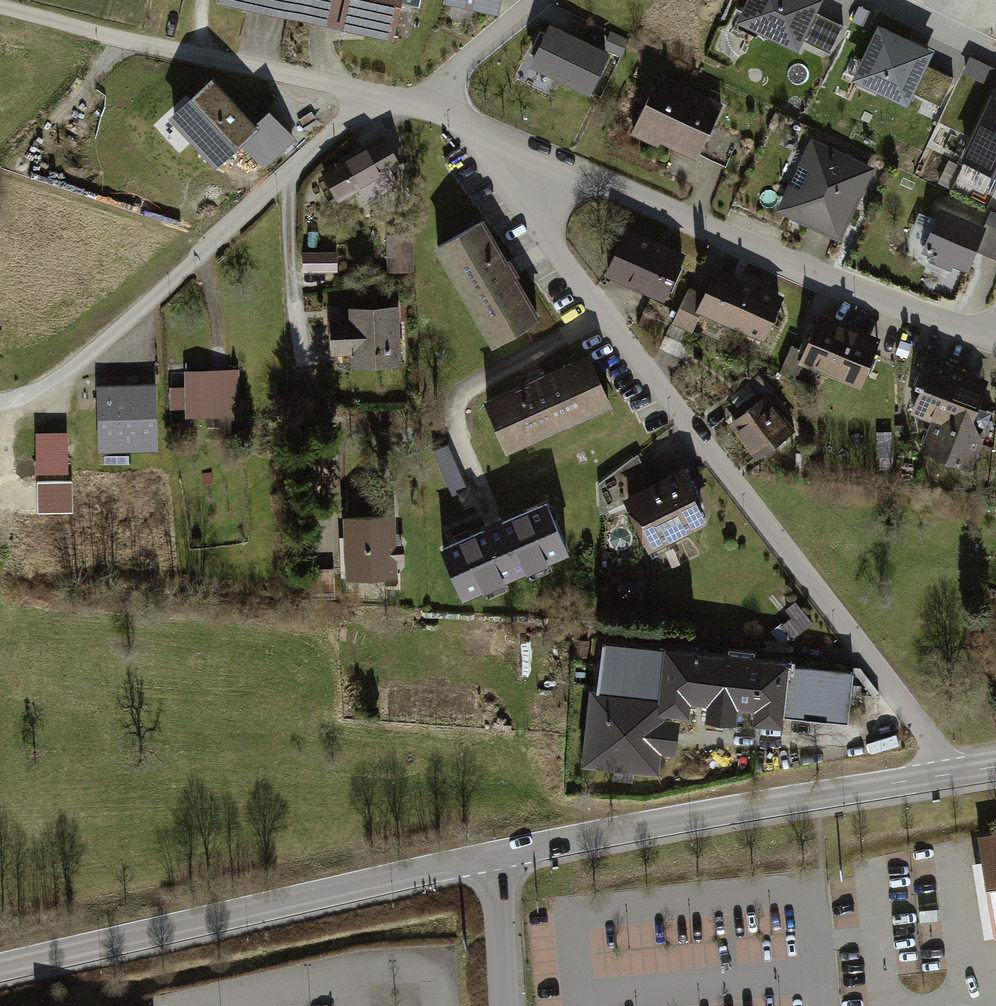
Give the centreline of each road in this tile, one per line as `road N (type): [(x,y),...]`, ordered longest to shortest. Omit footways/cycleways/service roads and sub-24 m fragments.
road 1 (residential): [(956,777),(546,241),(520,154)]
road 2 (residential): [(995,341),(520,154)]
road 3 (secondary): [(497,859),(0,970)]
road 4 (residential): [(378,100),(78,370),(22,406),(0,405)]
road 5 (secondary): [(956,777),(497,859)]
road 6 (track): [(0,12),(245,71)]
road 7 (residential): [(422,116),(461,61),(537,0)]
road 8 (residential): [(497,859),(507,1005)]
road 9 (residential): [(378,100),(245,71)]

